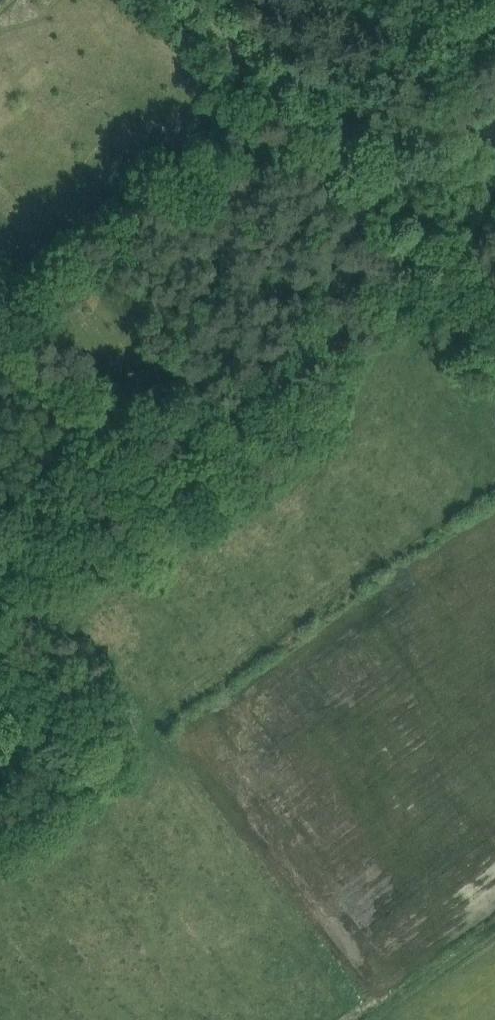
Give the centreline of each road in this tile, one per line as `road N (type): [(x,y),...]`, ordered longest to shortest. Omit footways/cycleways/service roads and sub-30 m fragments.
road 1 (unclassified): [(494,351),(202,0)]

